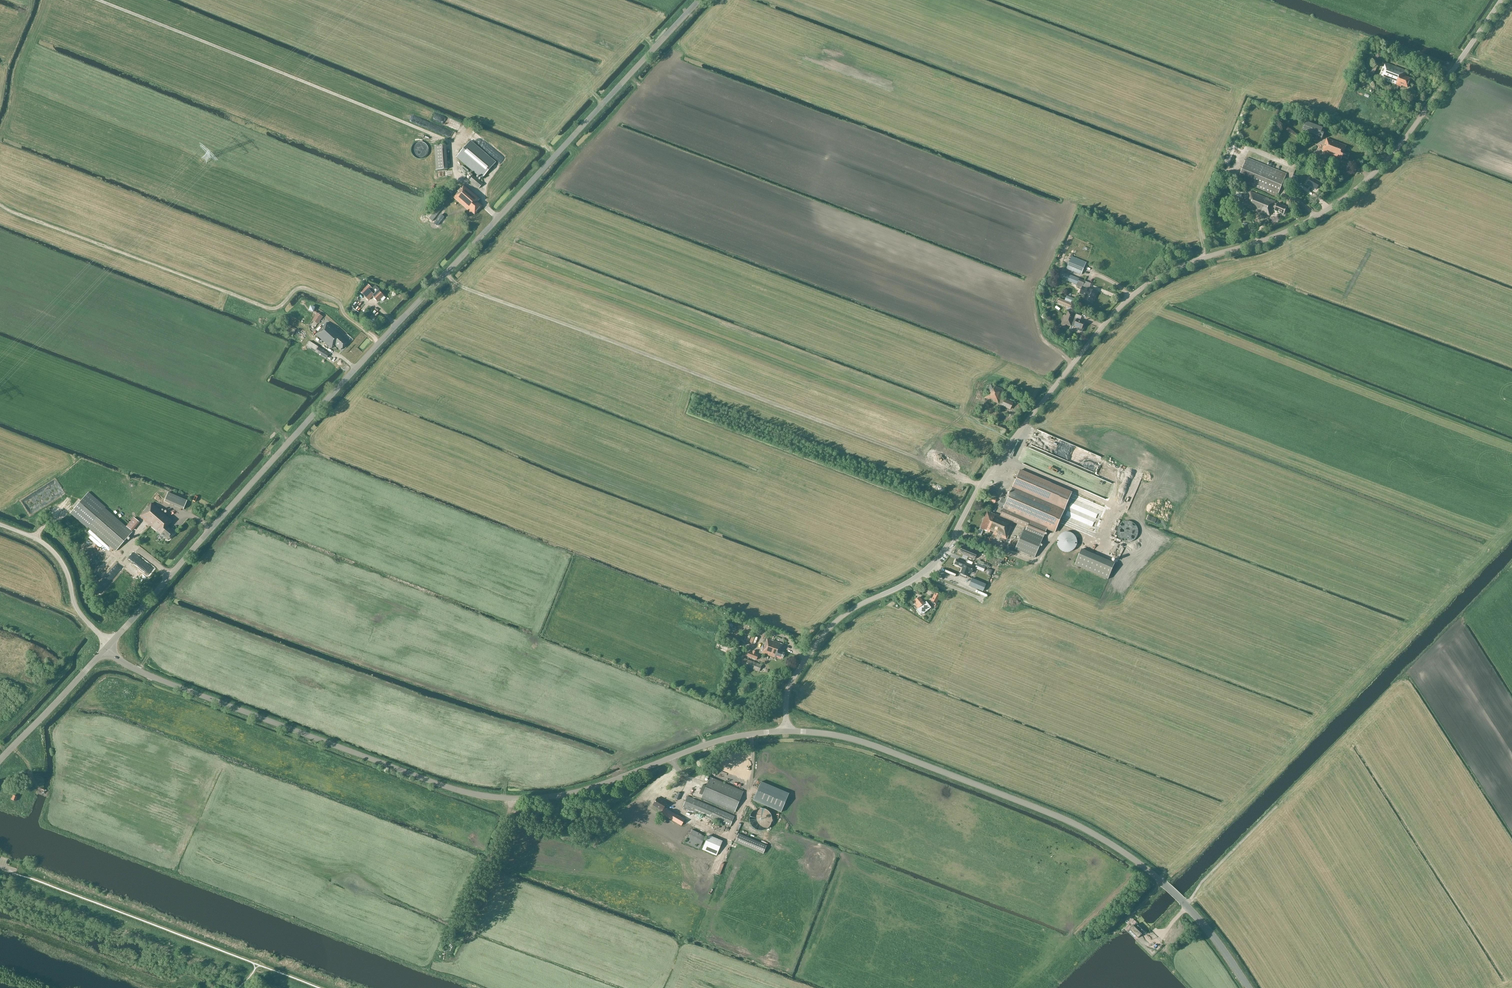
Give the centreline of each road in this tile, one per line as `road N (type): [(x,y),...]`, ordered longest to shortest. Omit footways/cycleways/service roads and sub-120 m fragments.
road 1 (tertiary): [(786,731),(790,684),(817,643),(852,609),(939,558),(996,461),(1115,312),(1156,279),(1288,231),(1355,190),(1407,137),(1503,0)]
road 2 (tertiary): [(108,646),(697,0)]
road 3 (tertiary): [(786,731),(742,734),(580,791),(490,797),(148,675),(108,646)]
road 4 (track): [(980,485),(457,284),(446,271)]
road 5 (tertiary): [(1181,900),(1123,851),(1061,818),(868,744),(786,731)]
road 6 (unclassified): [(108,646),(77,609),(57,556),(0,524)]
road 7 (track): [(446,955),(512,799)]
road 8 (tertiary): [(0,761),(108,646)]

